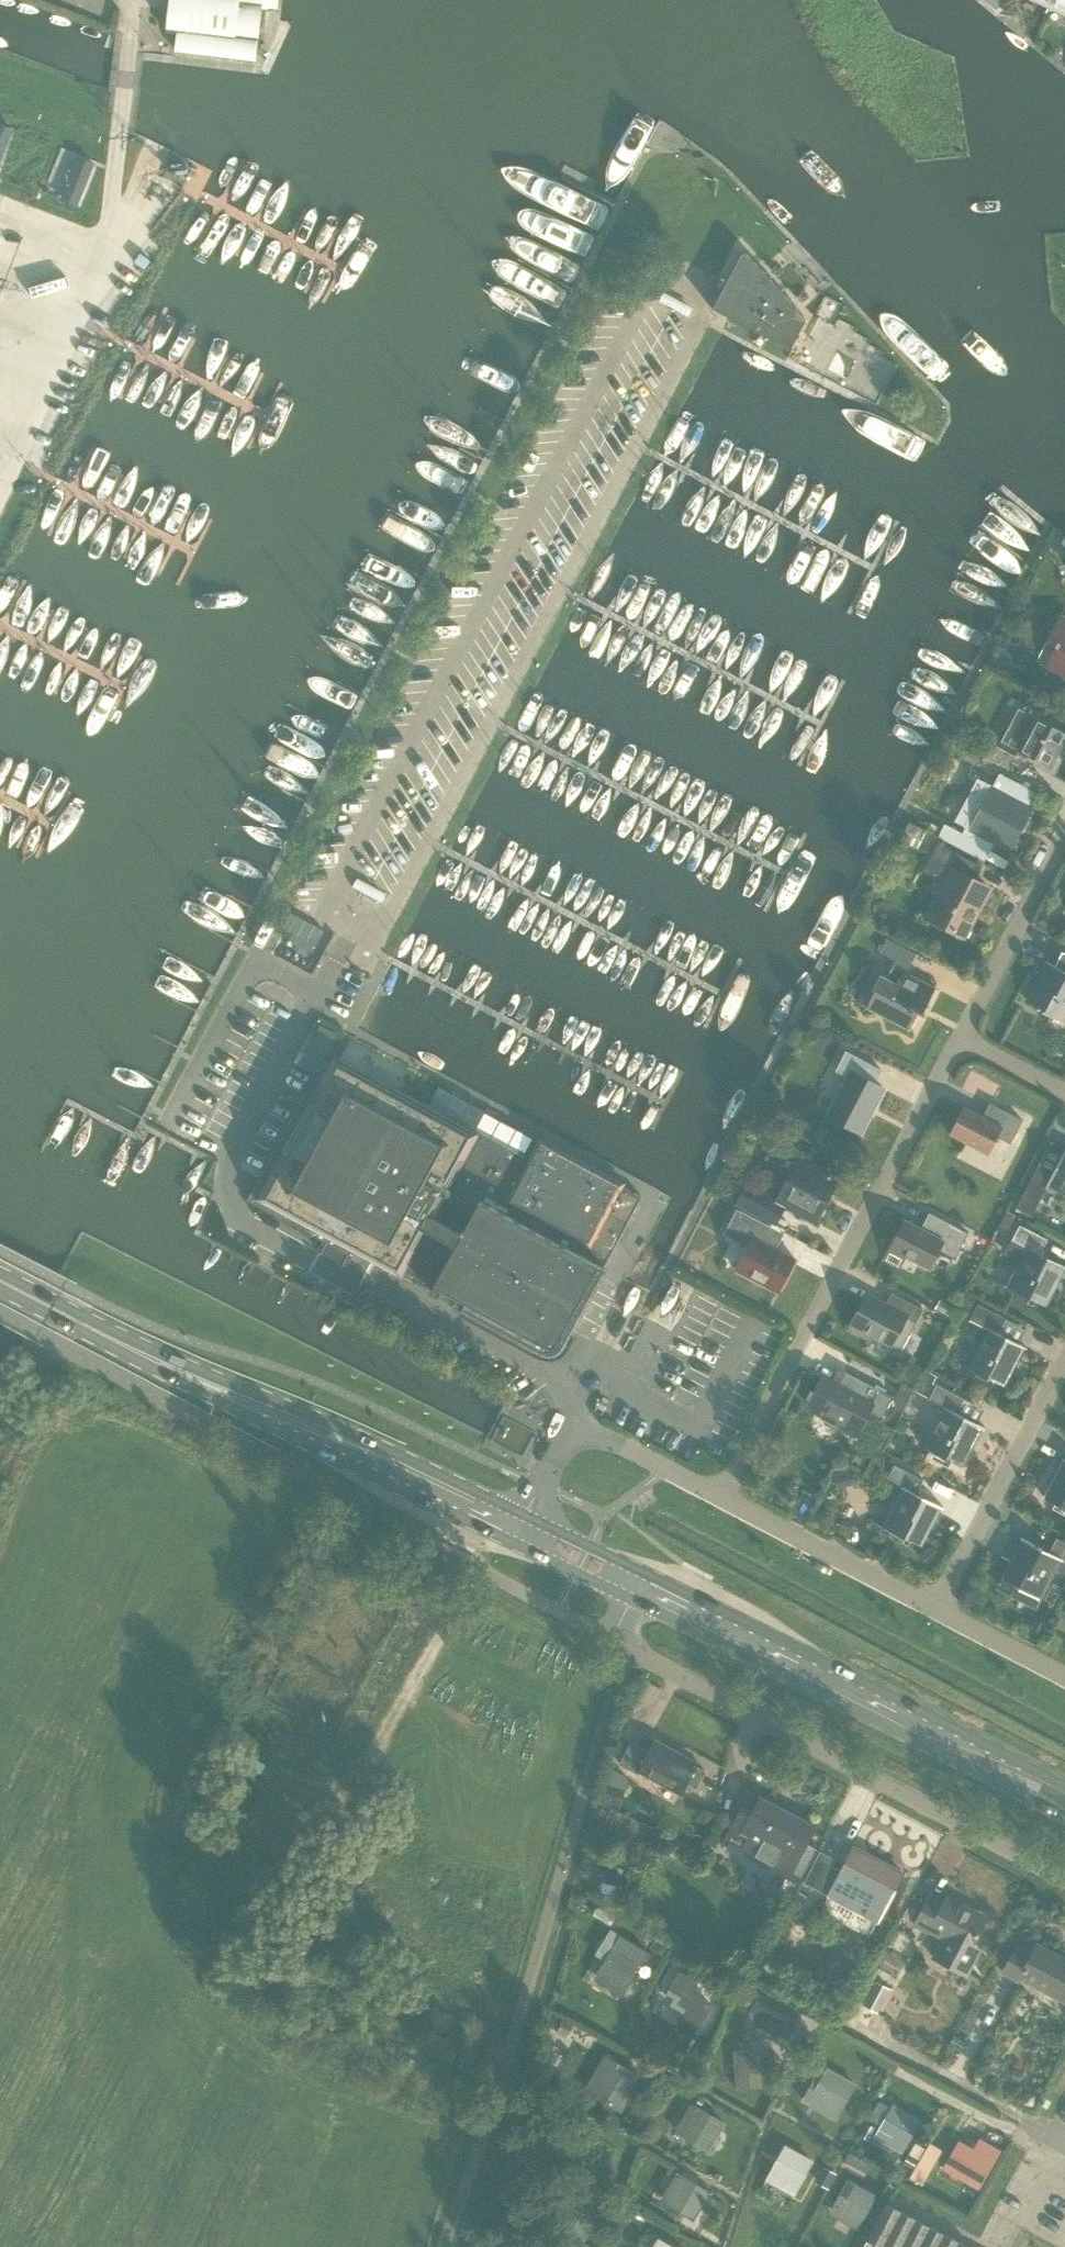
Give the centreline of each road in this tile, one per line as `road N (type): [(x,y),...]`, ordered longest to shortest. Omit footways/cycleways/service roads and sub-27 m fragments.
road 1 (unclassified): [(0,497),(82,320),(115,221),(134,0)]
road 2 (residential): [(727,1492),(967,1033)]
road 3 (unclassified): [(1064,1878),(612,1639)]
road 4 (primary): [(633,1597),(1064,1815)]
road 5 (primary): [(1064,1784),(647,1571)]
road 6 (primary): [(180,1369),(191,1386),(514,1539)]
road 7 (primary): [(526,1515),(310,1414),(200,1370),(180,1369)]
road 8 (residential): [(1064,2139),(766,1971)]
road 9 (residential): [(943,1603),(1064,1366)]
road 10 (residential): [(943,1603),(727,1492)]
road 11 (residential): [(1064,843),(967,1033)]
road 12 (primary): [(180,1369),(0,1279)]
road 13 (residential): [(727,1492),(576,1418)]
road 14 (unclassified): [(612,1639),(476,1566)]
road 15 (residential): [(1064,1666),(943,1603)]
road 16 (primary): [(647,1571),(526,1515)]
road 17 (primary): [(514,1539),(633,1597)]

